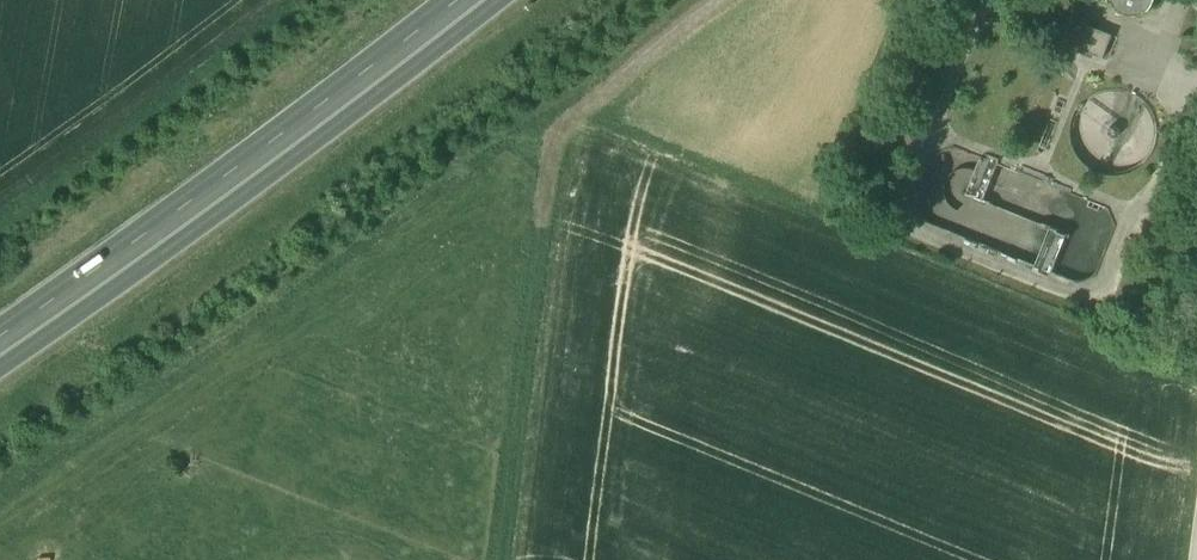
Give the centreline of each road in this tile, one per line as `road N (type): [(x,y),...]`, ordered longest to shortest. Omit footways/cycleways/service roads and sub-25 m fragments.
road 1 (track): [(734,0),(555,138),(508,559)]
road 2 (trunk): [(0,348),(472,0)]

